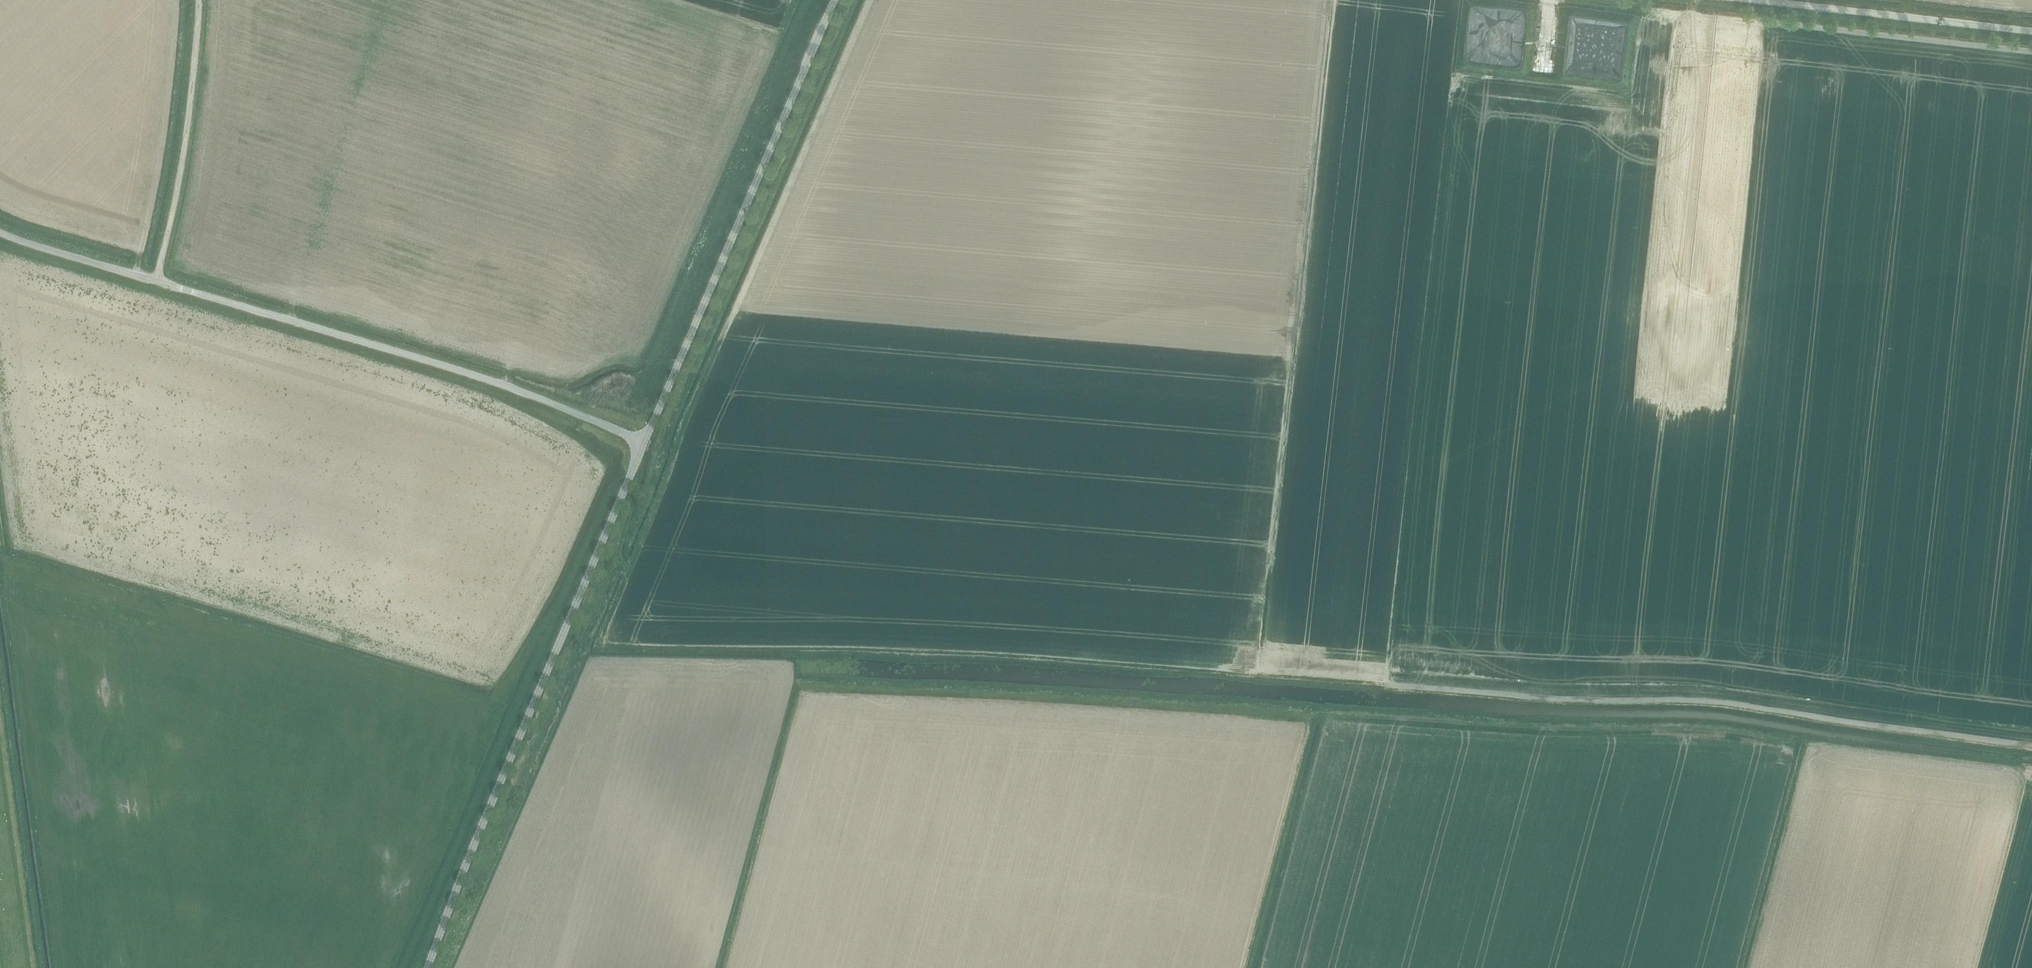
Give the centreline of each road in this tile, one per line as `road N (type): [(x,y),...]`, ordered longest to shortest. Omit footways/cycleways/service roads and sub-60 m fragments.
road 1 (unclassified): [(644,442),(505,386),(0,233)]
road 2 (unclassified): [(427,967),(644,442)]
road 3 (unclassified): [(644,442),(834,0)]
road 4 (unclassified): [(2031,31),(1750,0)]

